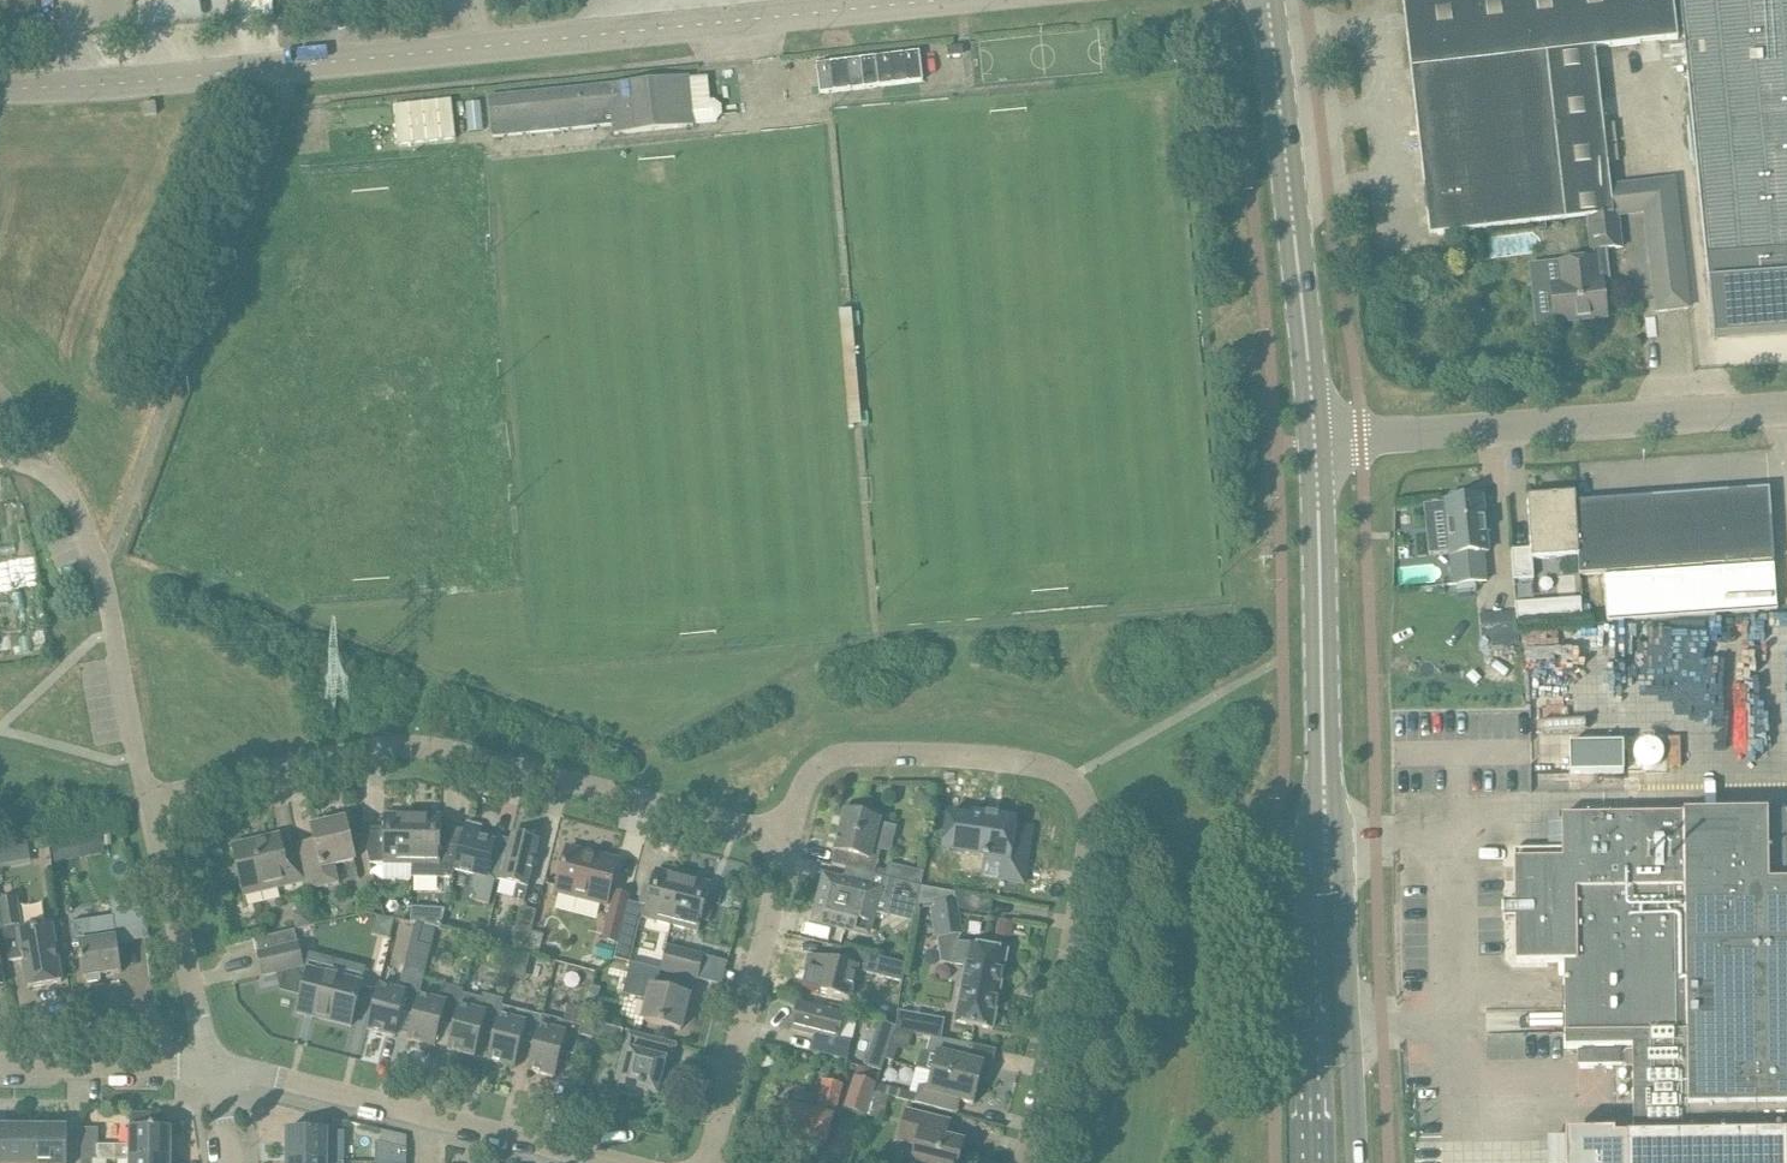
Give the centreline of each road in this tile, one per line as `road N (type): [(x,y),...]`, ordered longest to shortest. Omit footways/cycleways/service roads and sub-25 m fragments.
road 1 (unclassified): [(915,0),(365,59),(0,82)]
road 2 (residential): [(789,830),(446,749),(374,747),(149,799)]
road 3 (unclassified): [(1315,439),(1786,411)]
road 4 (tertiary): [(1268,0),(1315,439)]
road 5 (residential): [(212,1070),(273,1075),(616,1162)]
road 6 (tertiary): [(1315,439),(1326,835)]
road 7 (residential): [(1030,1162),(1088,843),(1089,806),(1072,780)]
road 8 (residential): [(709,1162),(789,830)]
road 9 (residential): [(789,830),(816,767),(843,753),(1021,756),(1072,780)]
road 10 (tertiary): [(1326,835),(1306,893),(1311,1162)]
road 11 (tertiary): [(1356,1162),(1346,897),(1326,835)]
road 12 (residential): [(212,1070),(149,799)]
road 13 (residential): [(212,1070),(0,1062)]
road 14 (residential): [(149,799),(105,594)]

